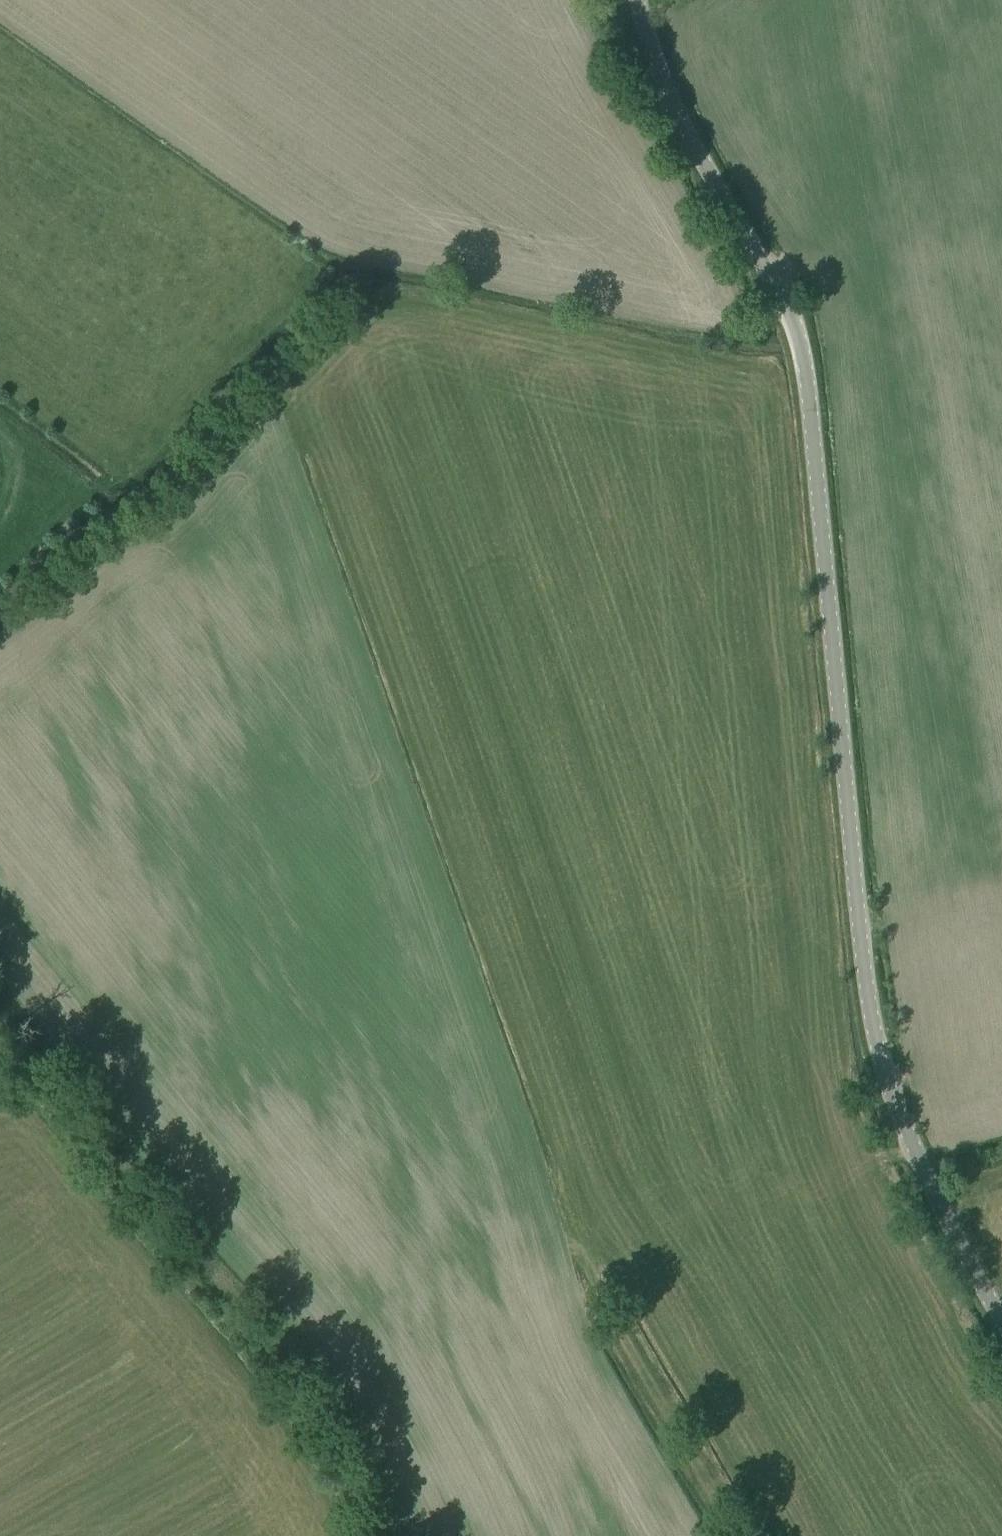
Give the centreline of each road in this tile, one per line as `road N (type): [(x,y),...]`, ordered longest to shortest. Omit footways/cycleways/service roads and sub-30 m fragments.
road 1 (unclassified): [(1001,1321),(921,1164),(885,1074),(866,980),(805,357),(783,296),(663,95),(636,0)]
road 2 (track): [(741,1535),(593,1281)]

